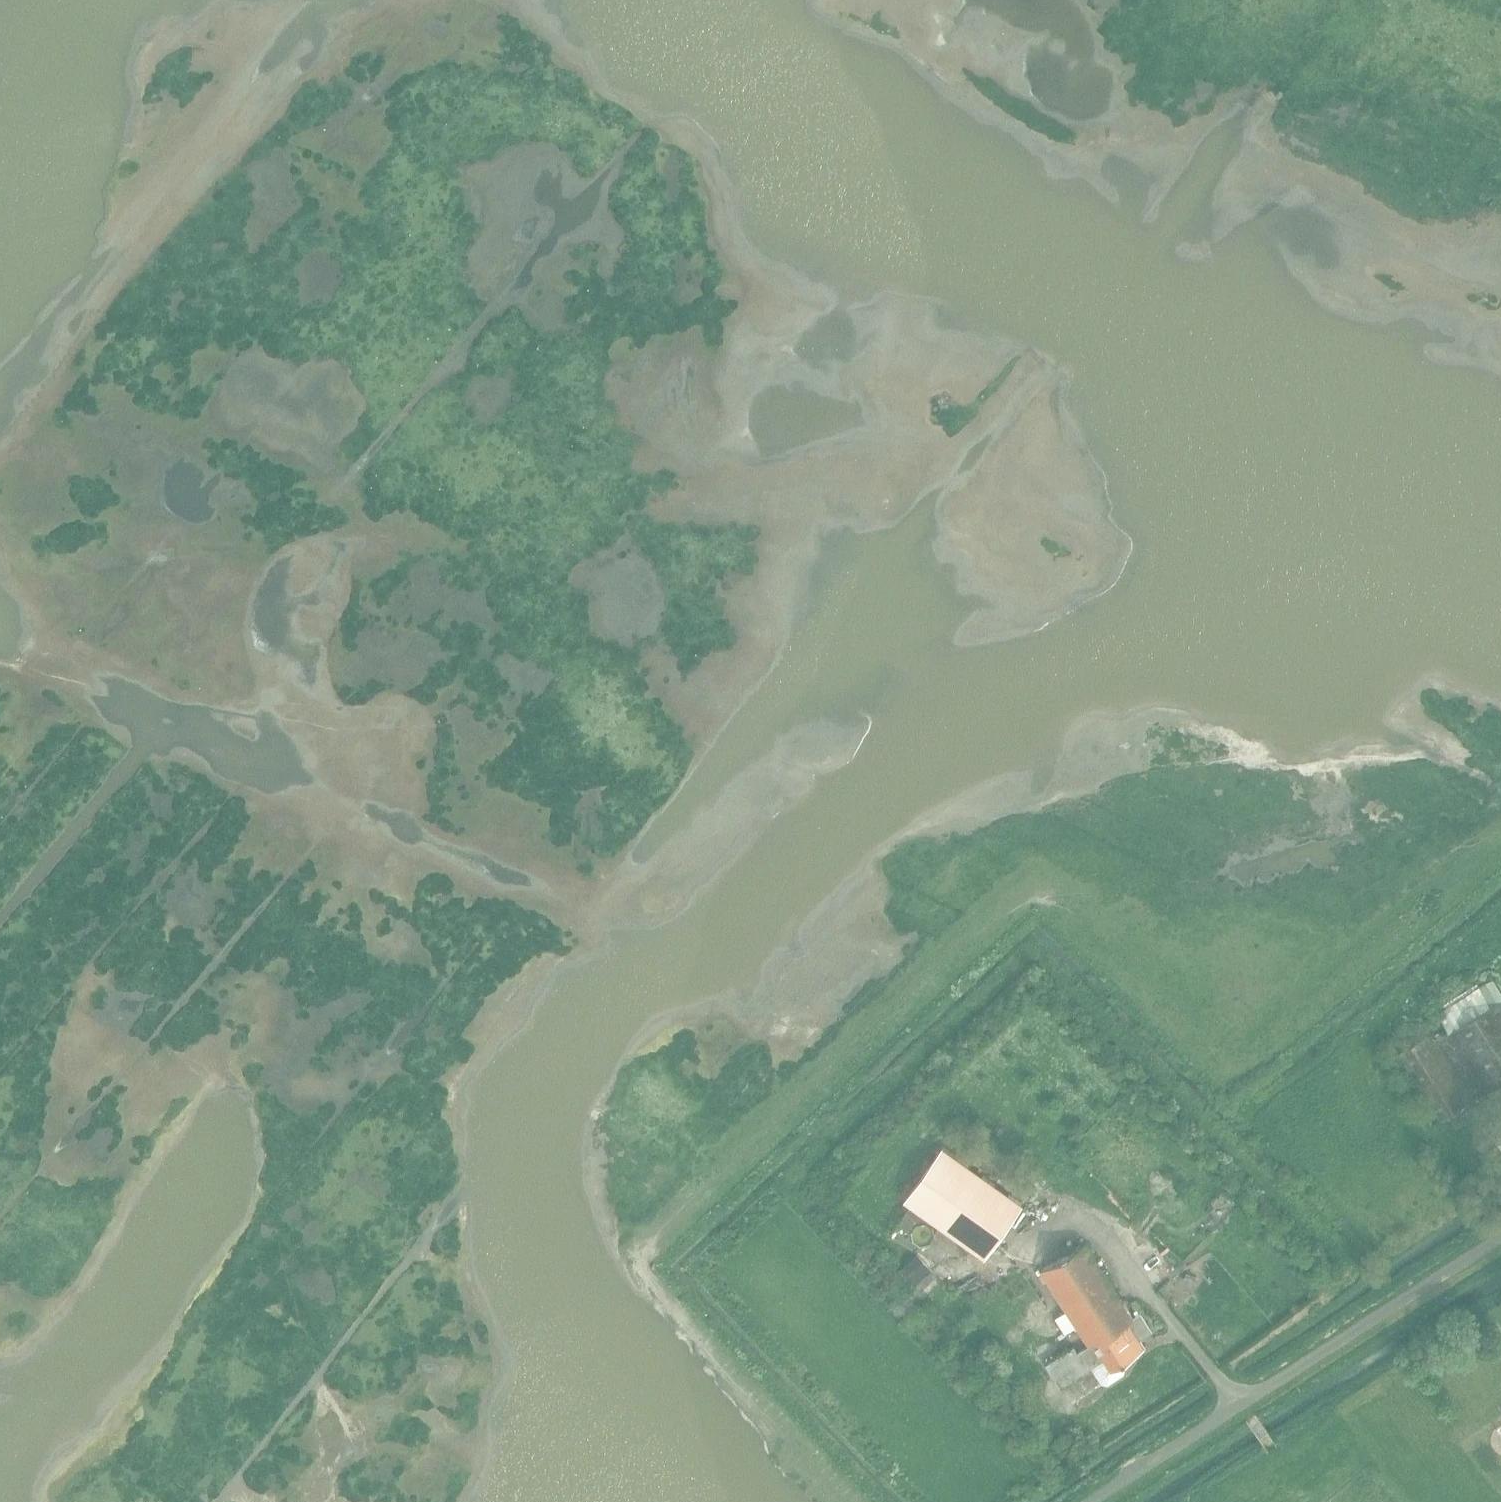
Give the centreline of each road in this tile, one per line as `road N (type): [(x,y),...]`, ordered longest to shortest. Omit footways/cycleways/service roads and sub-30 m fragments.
road 1 (unclassified): [(1088,1501),(1500,1234)]

